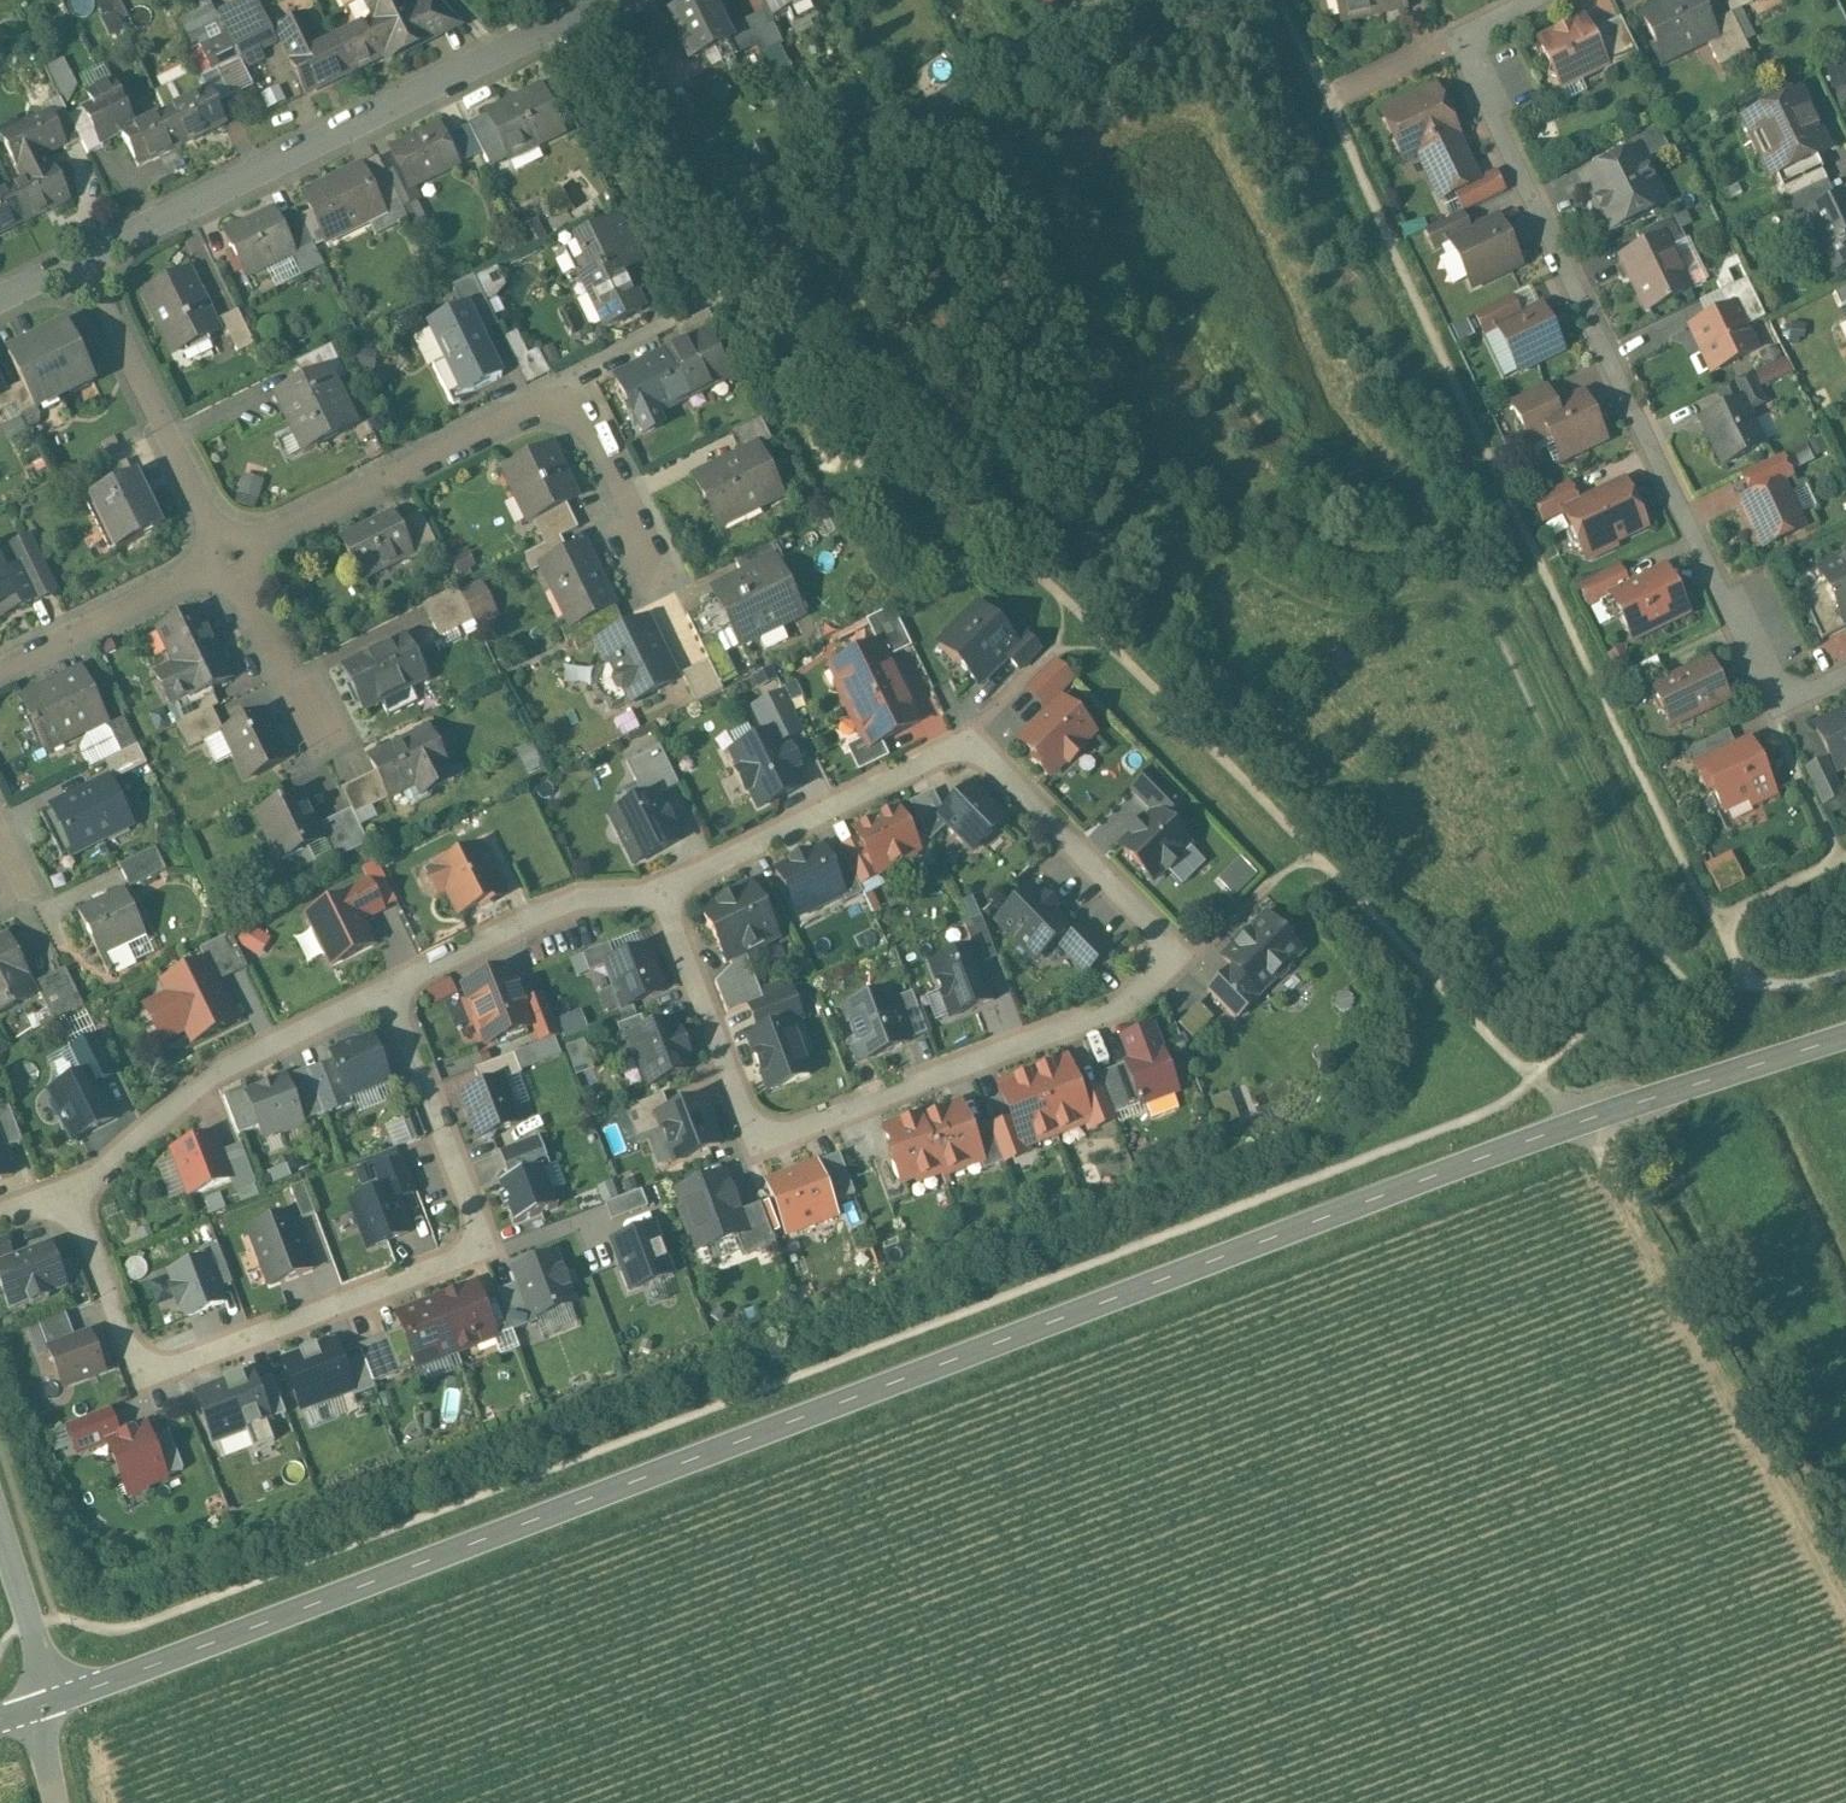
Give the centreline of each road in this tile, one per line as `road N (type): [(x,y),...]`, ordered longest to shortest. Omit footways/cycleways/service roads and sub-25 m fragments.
road 1 (secondary): [(1845,1038),(1396,1190),(50,1704)]
road 2 (residential): [(661,893),(966,737),(1181,956),(1132,1004),(761,1147)]
road 3 (residential): [(1532,0),(1458,36),(1610,364),(1778,706),(1845,674)]
road 4 (residential): [(71,1192),(141,1379),(486,1249),(386,987)]
road 5 (residential): [(229,554),(570,392),(664,593)]
road 6 (residential): [(603,0),(85,255)]
road 7 (residential): [(71,1192),(213,1073),(386,987)]
road 8 (residential): [(85,255),(229,554)]
road 9 (residential): [(386,987),(584,896),(661,893)]
road 10 (residential): [(761,1147),(661,893)]
road 11 (residential): [(0,670),(229,554)]
road 12 (residential): [(229,554),(329,767)]
road 13 (unclassified): [(50,1704),(0,1534)]

